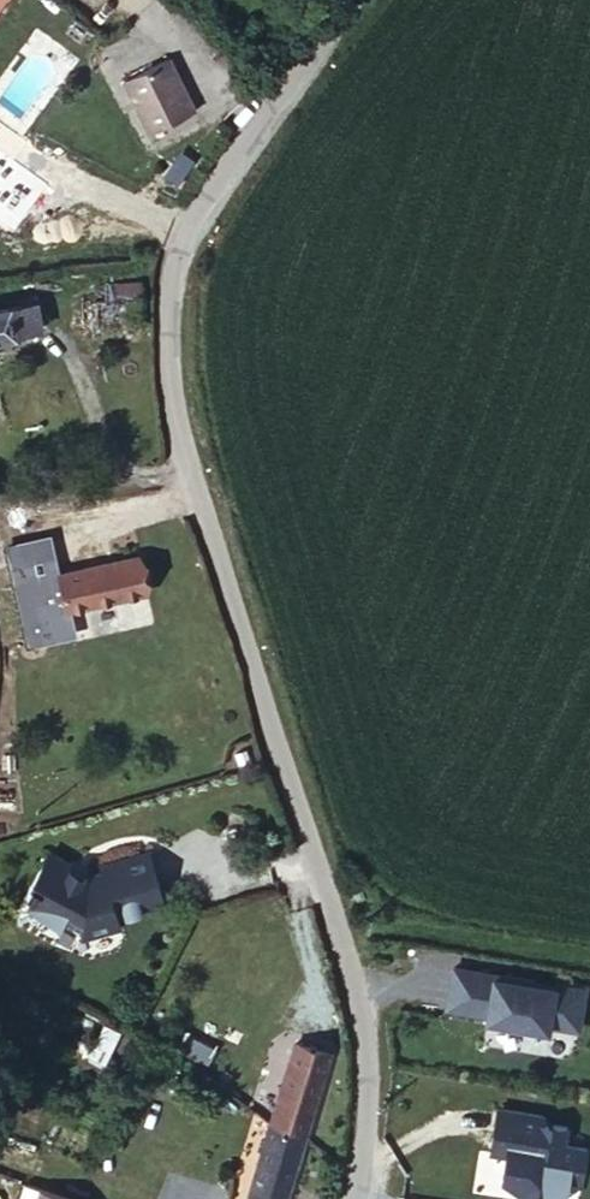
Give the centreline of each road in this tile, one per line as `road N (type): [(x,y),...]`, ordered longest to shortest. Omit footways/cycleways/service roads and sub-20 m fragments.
road 1 (unclassified): [(361,0),(186,232),(172,288),(170,354),(179,416),(225,573),(358,989),(368,1062),(356,1198)]

